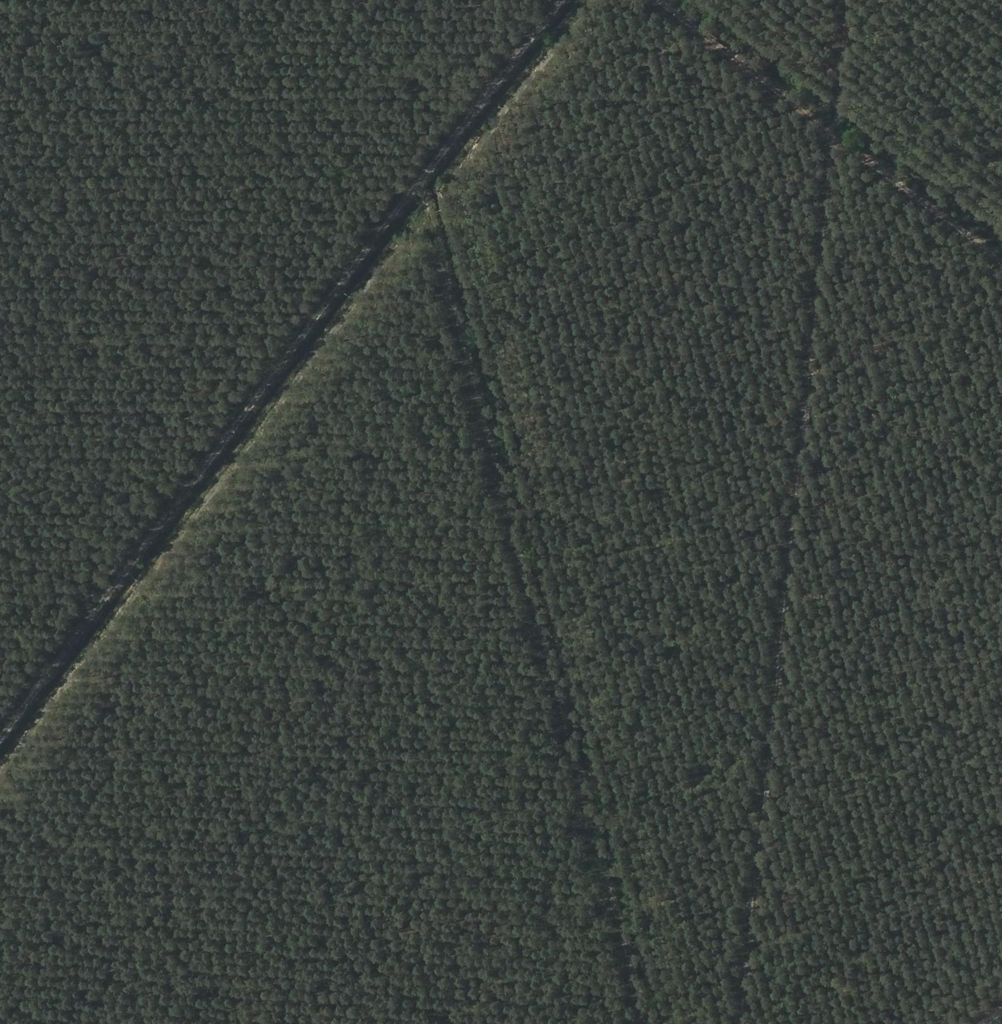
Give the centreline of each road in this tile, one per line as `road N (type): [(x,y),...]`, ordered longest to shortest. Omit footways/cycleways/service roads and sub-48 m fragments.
road 1 (track): [(748,1023),(856,0)]
road 2 (track): [(570,0),(0,767)]
road 3 (track): [(1001,253),(675,0)]

